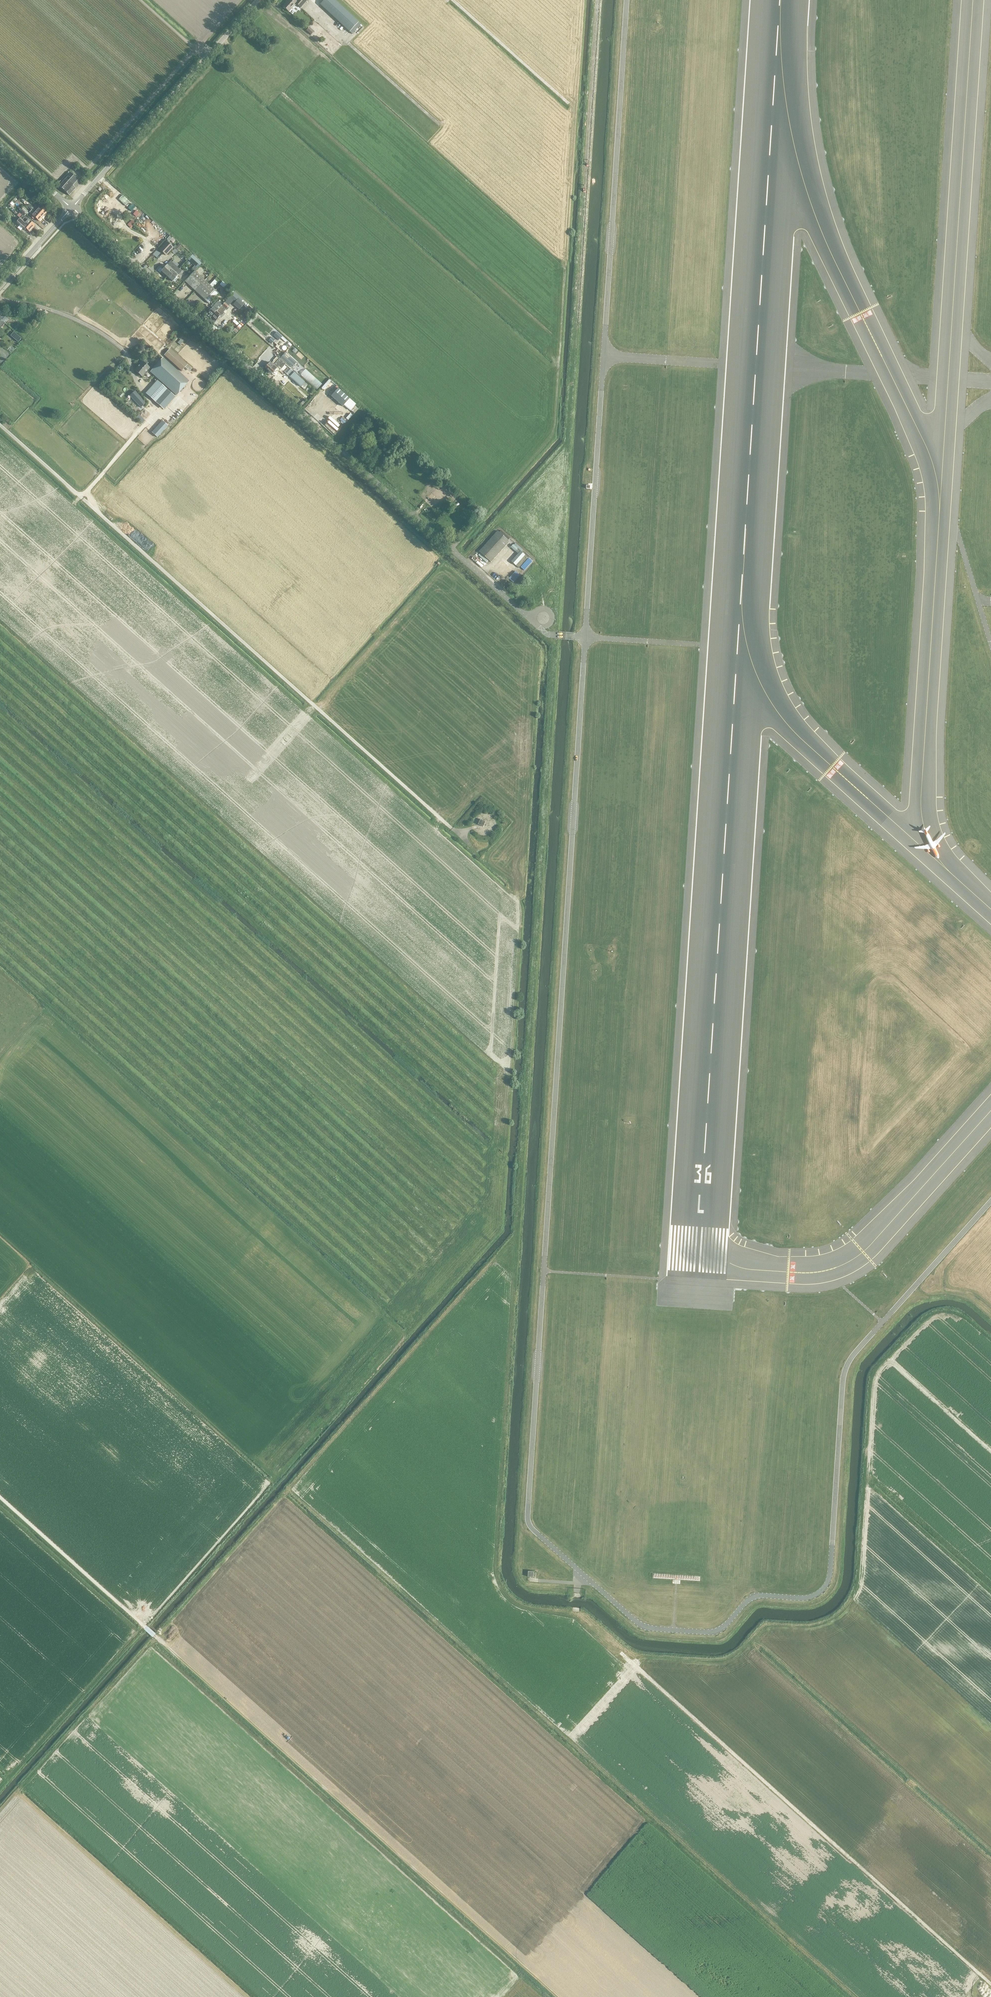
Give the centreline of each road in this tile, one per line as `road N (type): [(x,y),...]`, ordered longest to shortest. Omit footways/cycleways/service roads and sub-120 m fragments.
road 1 (unclassified): [(527,616),(72,208)]
road 2 (track): [(82,498),(470,845)]
road 3 (track): [(564,279),(574,108),(453,0)]
road 4 (unclassified): [(72,208),(258,0)]
road 5 (track): [(155,1637),(0,1498)]

